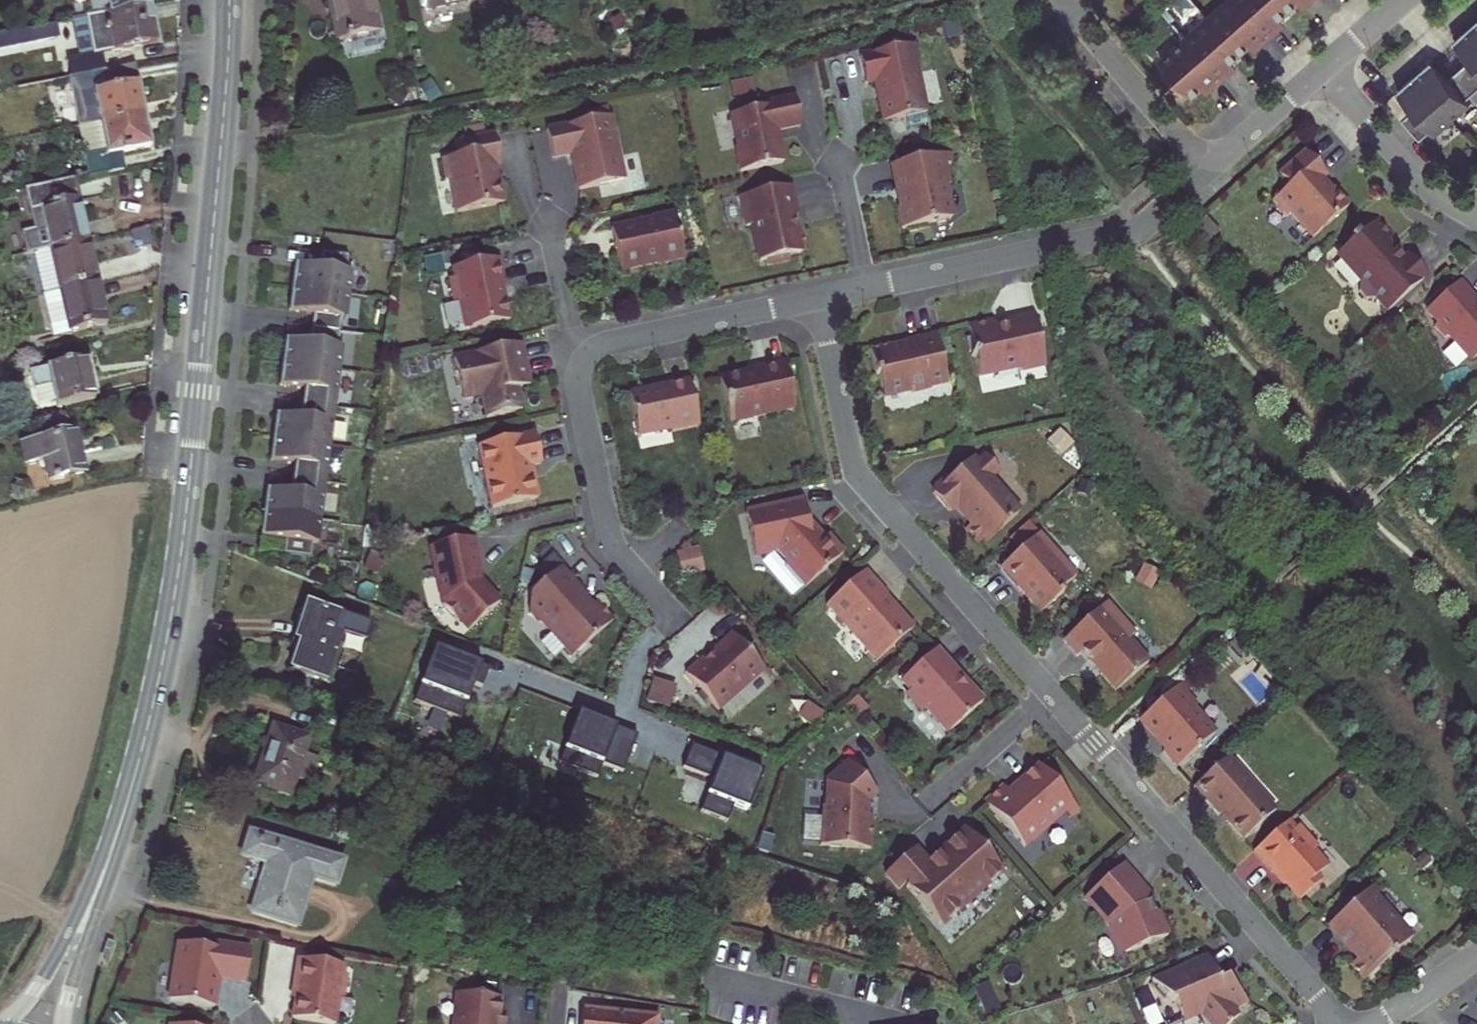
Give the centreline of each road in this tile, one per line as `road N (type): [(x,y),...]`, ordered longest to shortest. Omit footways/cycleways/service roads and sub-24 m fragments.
road 1 (tertiary): [(228,0),(184,531),(159,676),(125,807)]
road 2 (residential): [(1053,695),(861,479),(818,297)]
road 3 (residential): [(1344,1023),(1053,695)]
road 4 (residential): [(865,287),(1134,230),(1216,166)]
road 5 (residential): [(677,617),(614,548),(579,365)]
road 6 (residential): [(579,365),(600,346),(818,297)]
road 7 (tertiary): [(125,807),(47,974),(2,1023)]
road 8 (residential): [(1216,166),(1077,26),(1067,0)]
road 9 (tertiary): [(65,1023),(125,807)]
road 10 (residential): [(1476,215),(1423,183),(1325,71)]
road 11 (residential): [(1053,695),(932,795)]
road 12 (residential): [(865,287),(836,143)]
road 13 (residential): [(579,365),(550,222)]
road 14 (residential): [(1216,166),(1325,71)]

